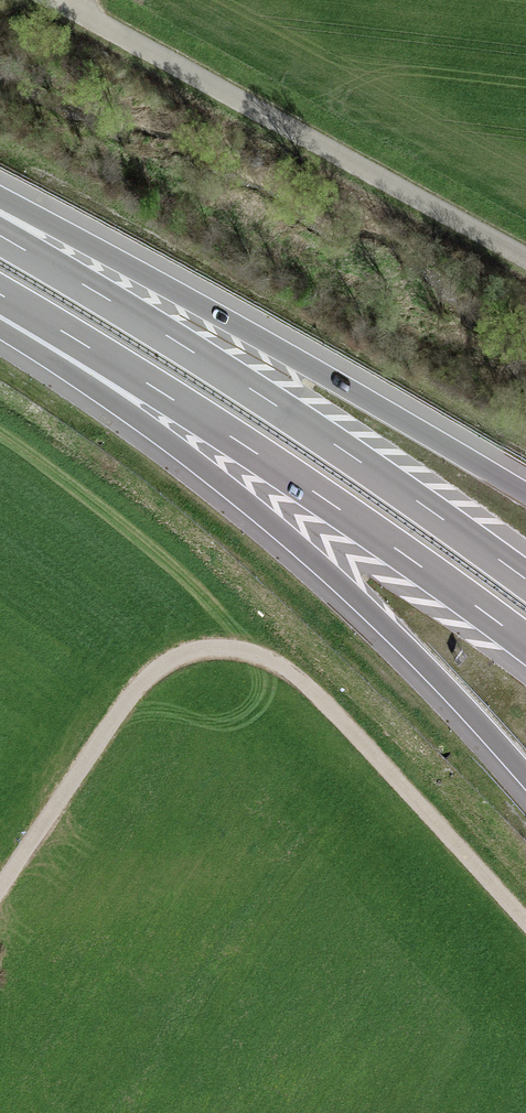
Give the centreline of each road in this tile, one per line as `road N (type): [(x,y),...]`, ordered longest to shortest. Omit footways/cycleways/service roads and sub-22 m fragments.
road 1 (track): [(525,933),(315,697),(260,661),(195,655),(146,684),(0,894)]
road 2 (motorway): [(0,318),(303,552),(525,779)]
road 3 (motorway): [(0,294),(305,486),(525,644)]
road 4 (motorway): [(525,580),(333,443),(0,236)]
road 5 (motorway): [(525,493),(318,369),(0,209)]
road 6 (track): [(68,0),(525,253)]

